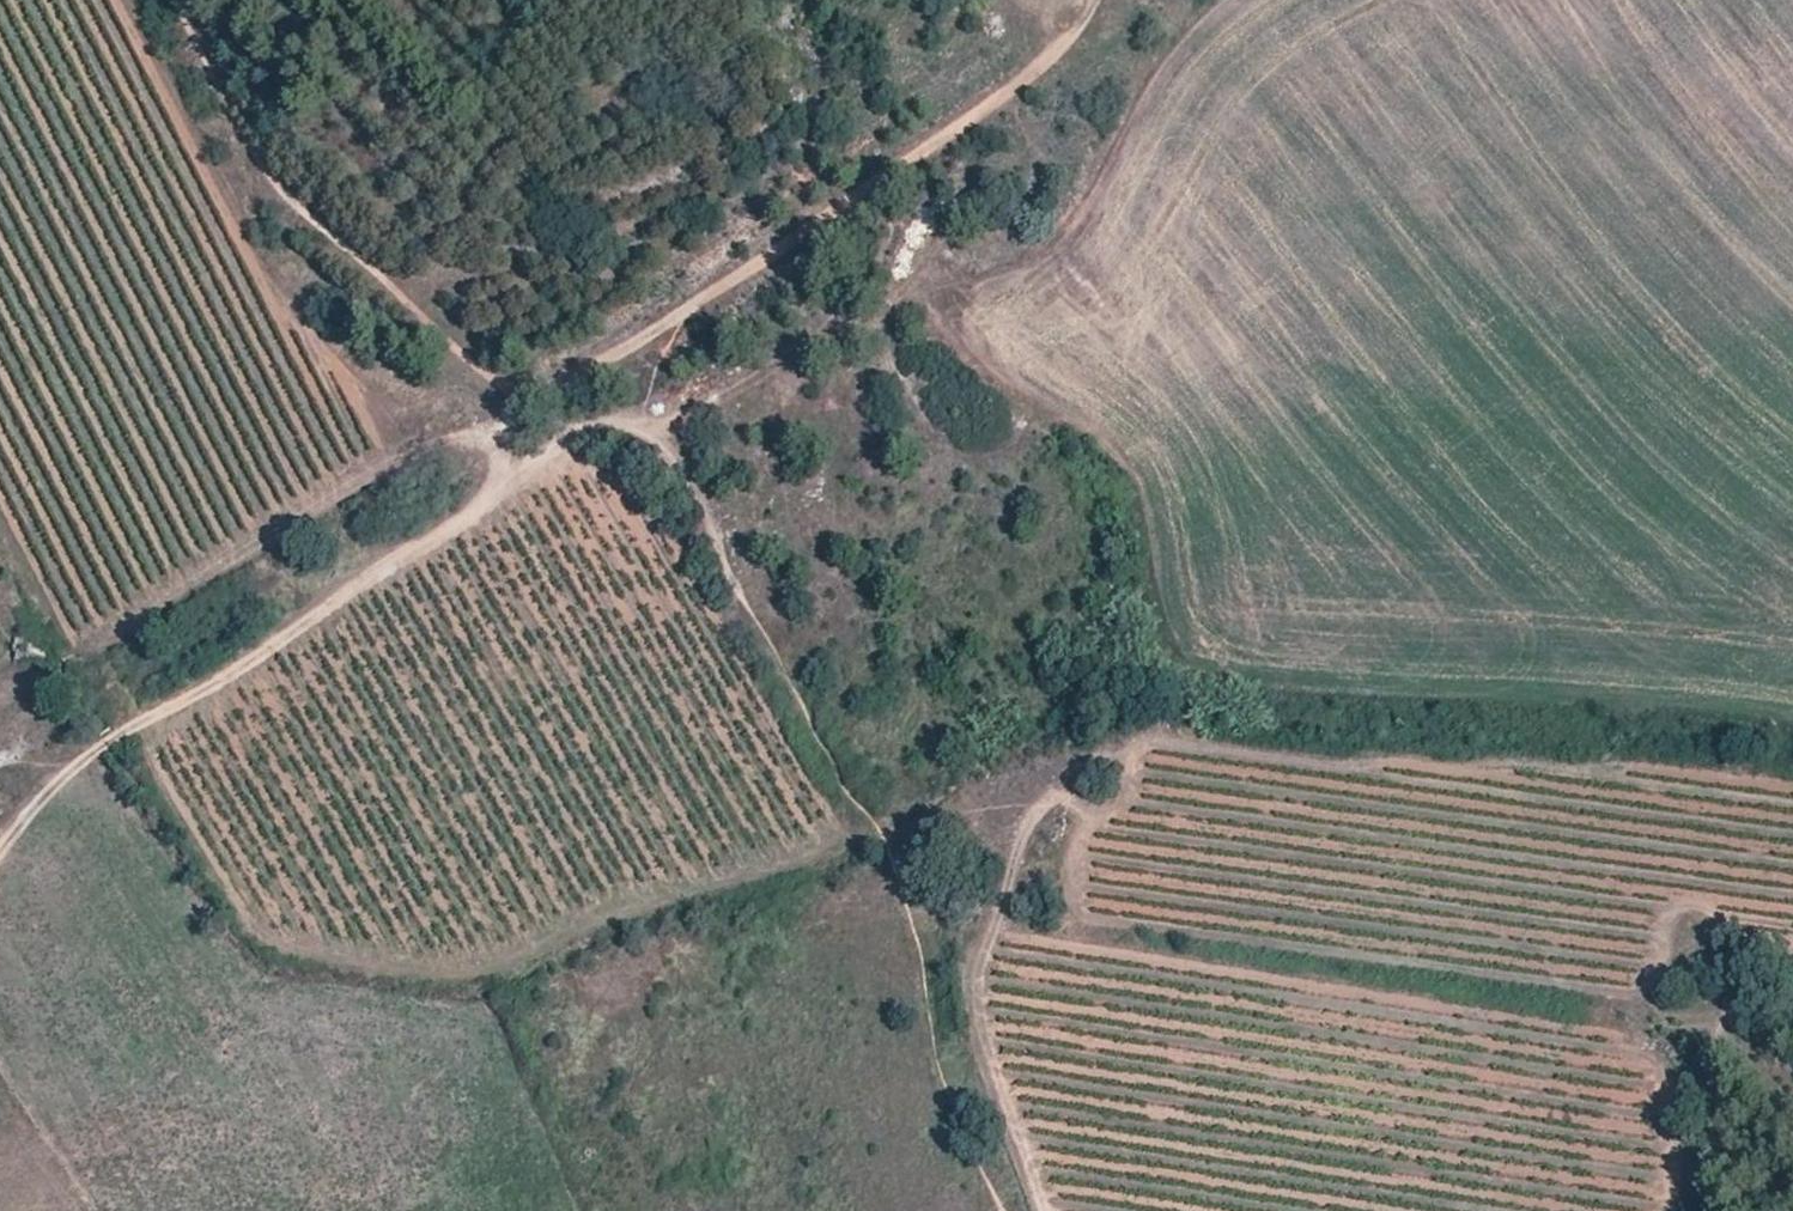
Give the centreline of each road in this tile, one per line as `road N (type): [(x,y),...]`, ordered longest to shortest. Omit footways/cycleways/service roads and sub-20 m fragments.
road 1 (track): [(0,852),(19,822),(97,750),(277,643),(519,477),(578,447),(656,430)]
road 2 (track): [(1762,1210),(1722,1050),(1735,1005),(1792,1012)]

